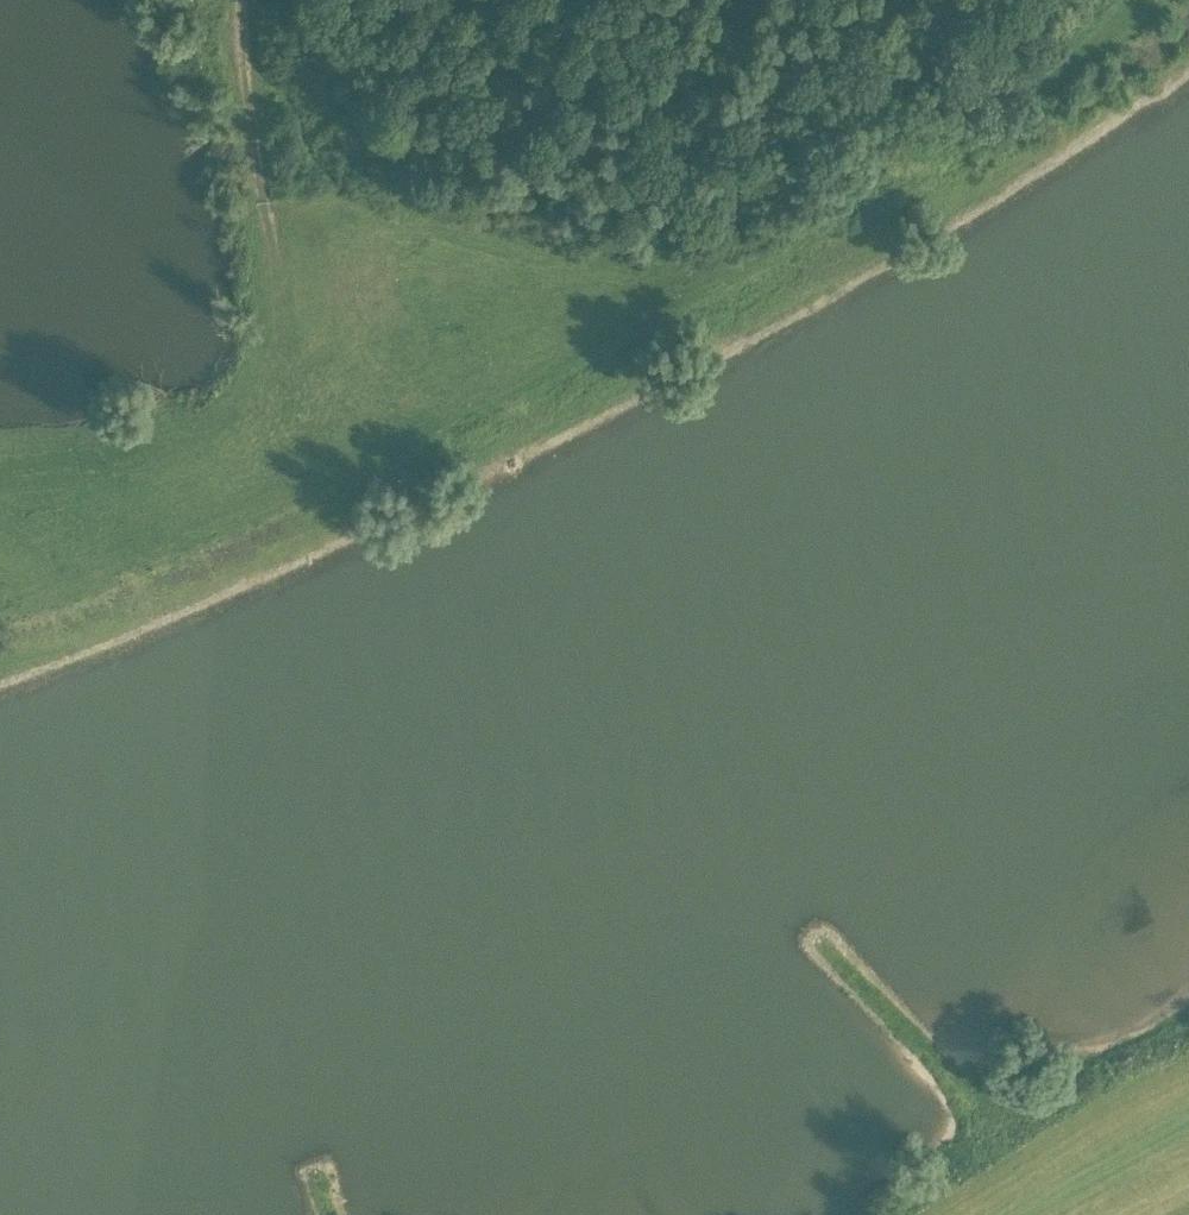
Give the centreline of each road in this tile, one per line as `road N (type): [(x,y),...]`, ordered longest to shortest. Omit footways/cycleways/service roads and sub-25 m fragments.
road 1 (track): [(1188,1130),(1035,1214)]

